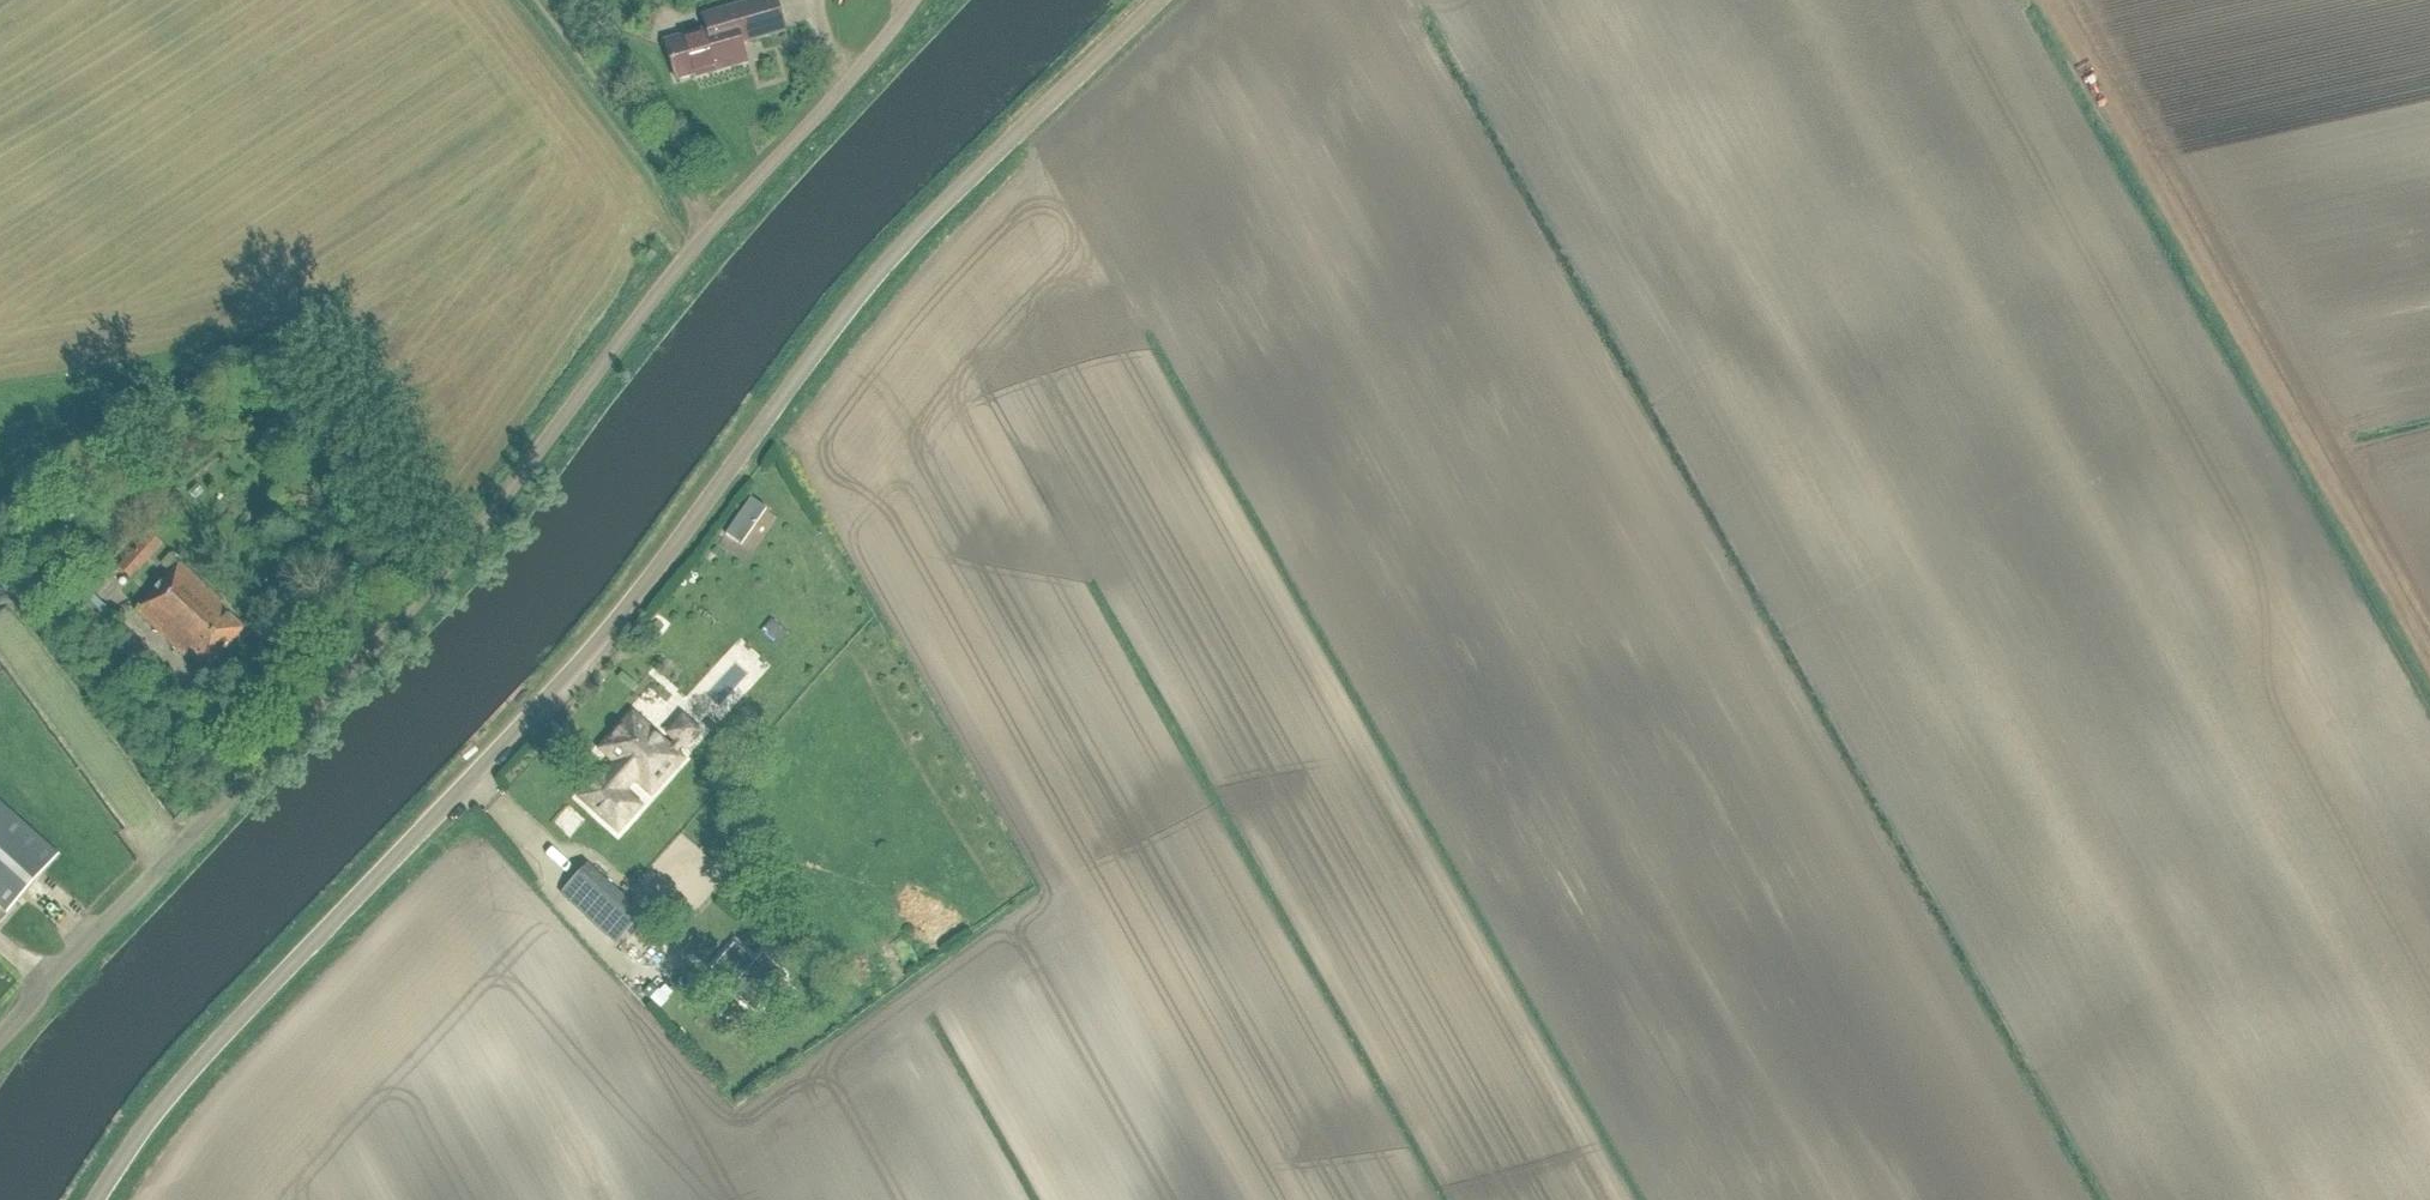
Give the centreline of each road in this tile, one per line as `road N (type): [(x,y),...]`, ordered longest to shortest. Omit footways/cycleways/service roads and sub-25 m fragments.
road 1 (unclassified): [(103,1199),(166,1106),(653,589),(909,245),(1160,0)]
road 2 (unclassified): [(0,1061),(100,941),(443,586),(715,228),(915,0)]
road 3 (track): [(715,228),(536,0)]

